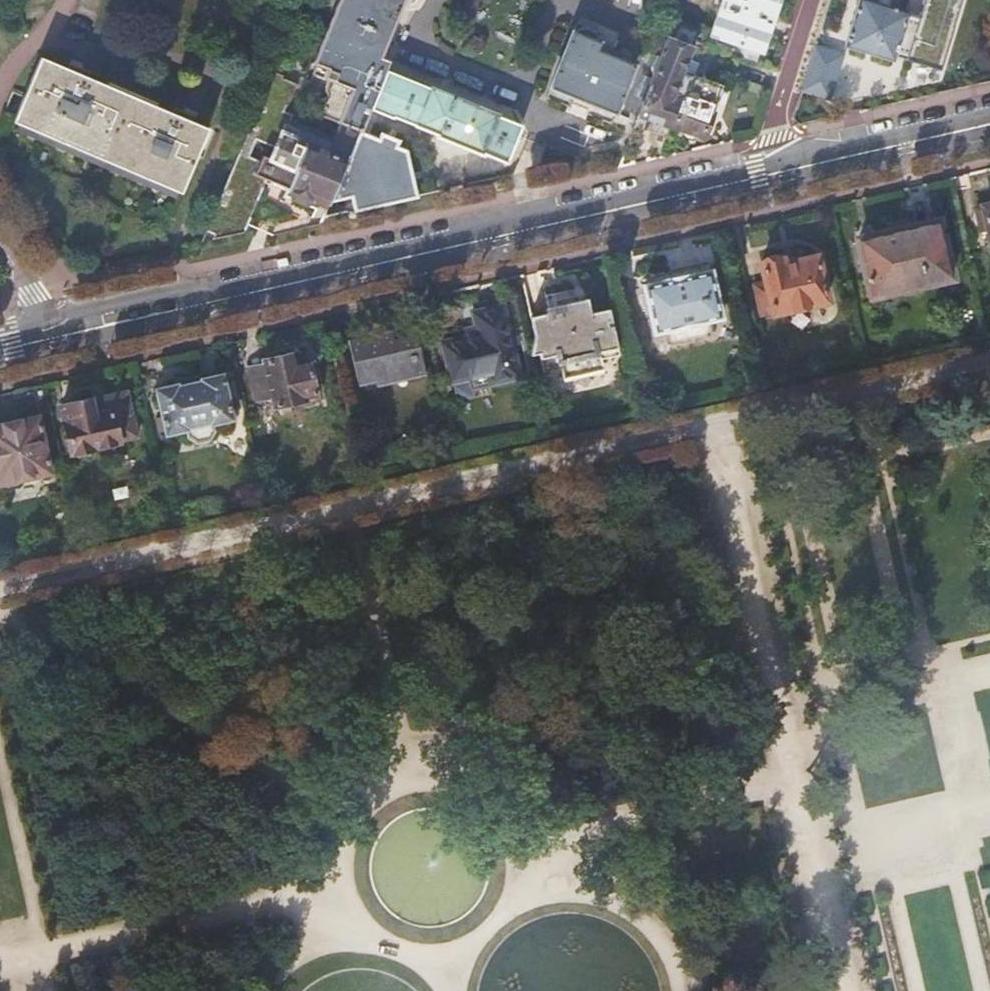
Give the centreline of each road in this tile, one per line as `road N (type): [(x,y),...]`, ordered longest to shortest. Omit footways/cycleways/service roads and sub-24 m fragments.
road 1 (track): [(709,424),(0,588)]
road 2 (tertiary): [(58,343),(766,176)]
road 3 (track): [(845,990),(709,424)]
road 4 (track): [(340,887),(347,825),(383,785),(408,774),(468,777),(509,810),(526,871),(503,927),(479,947),(416,958),(359,925)]
road 5 (track): [(340,887),(0,966)]
road 6 (track): [(989,360),(709,424)]
road 7 (track): [(525,848),(794,776)]
road 8 (track): [(342,508),(408,774)]
road 9 (track): [(51,990),(0,764)]
road 10 (tertiary): [(766,176),(989,124)]
road 11 (track): [(810,845),(989,802)]
road 12 (residential): [(818,0),(766,176)]
road 13 (track): [(941,681),(781,717)]

